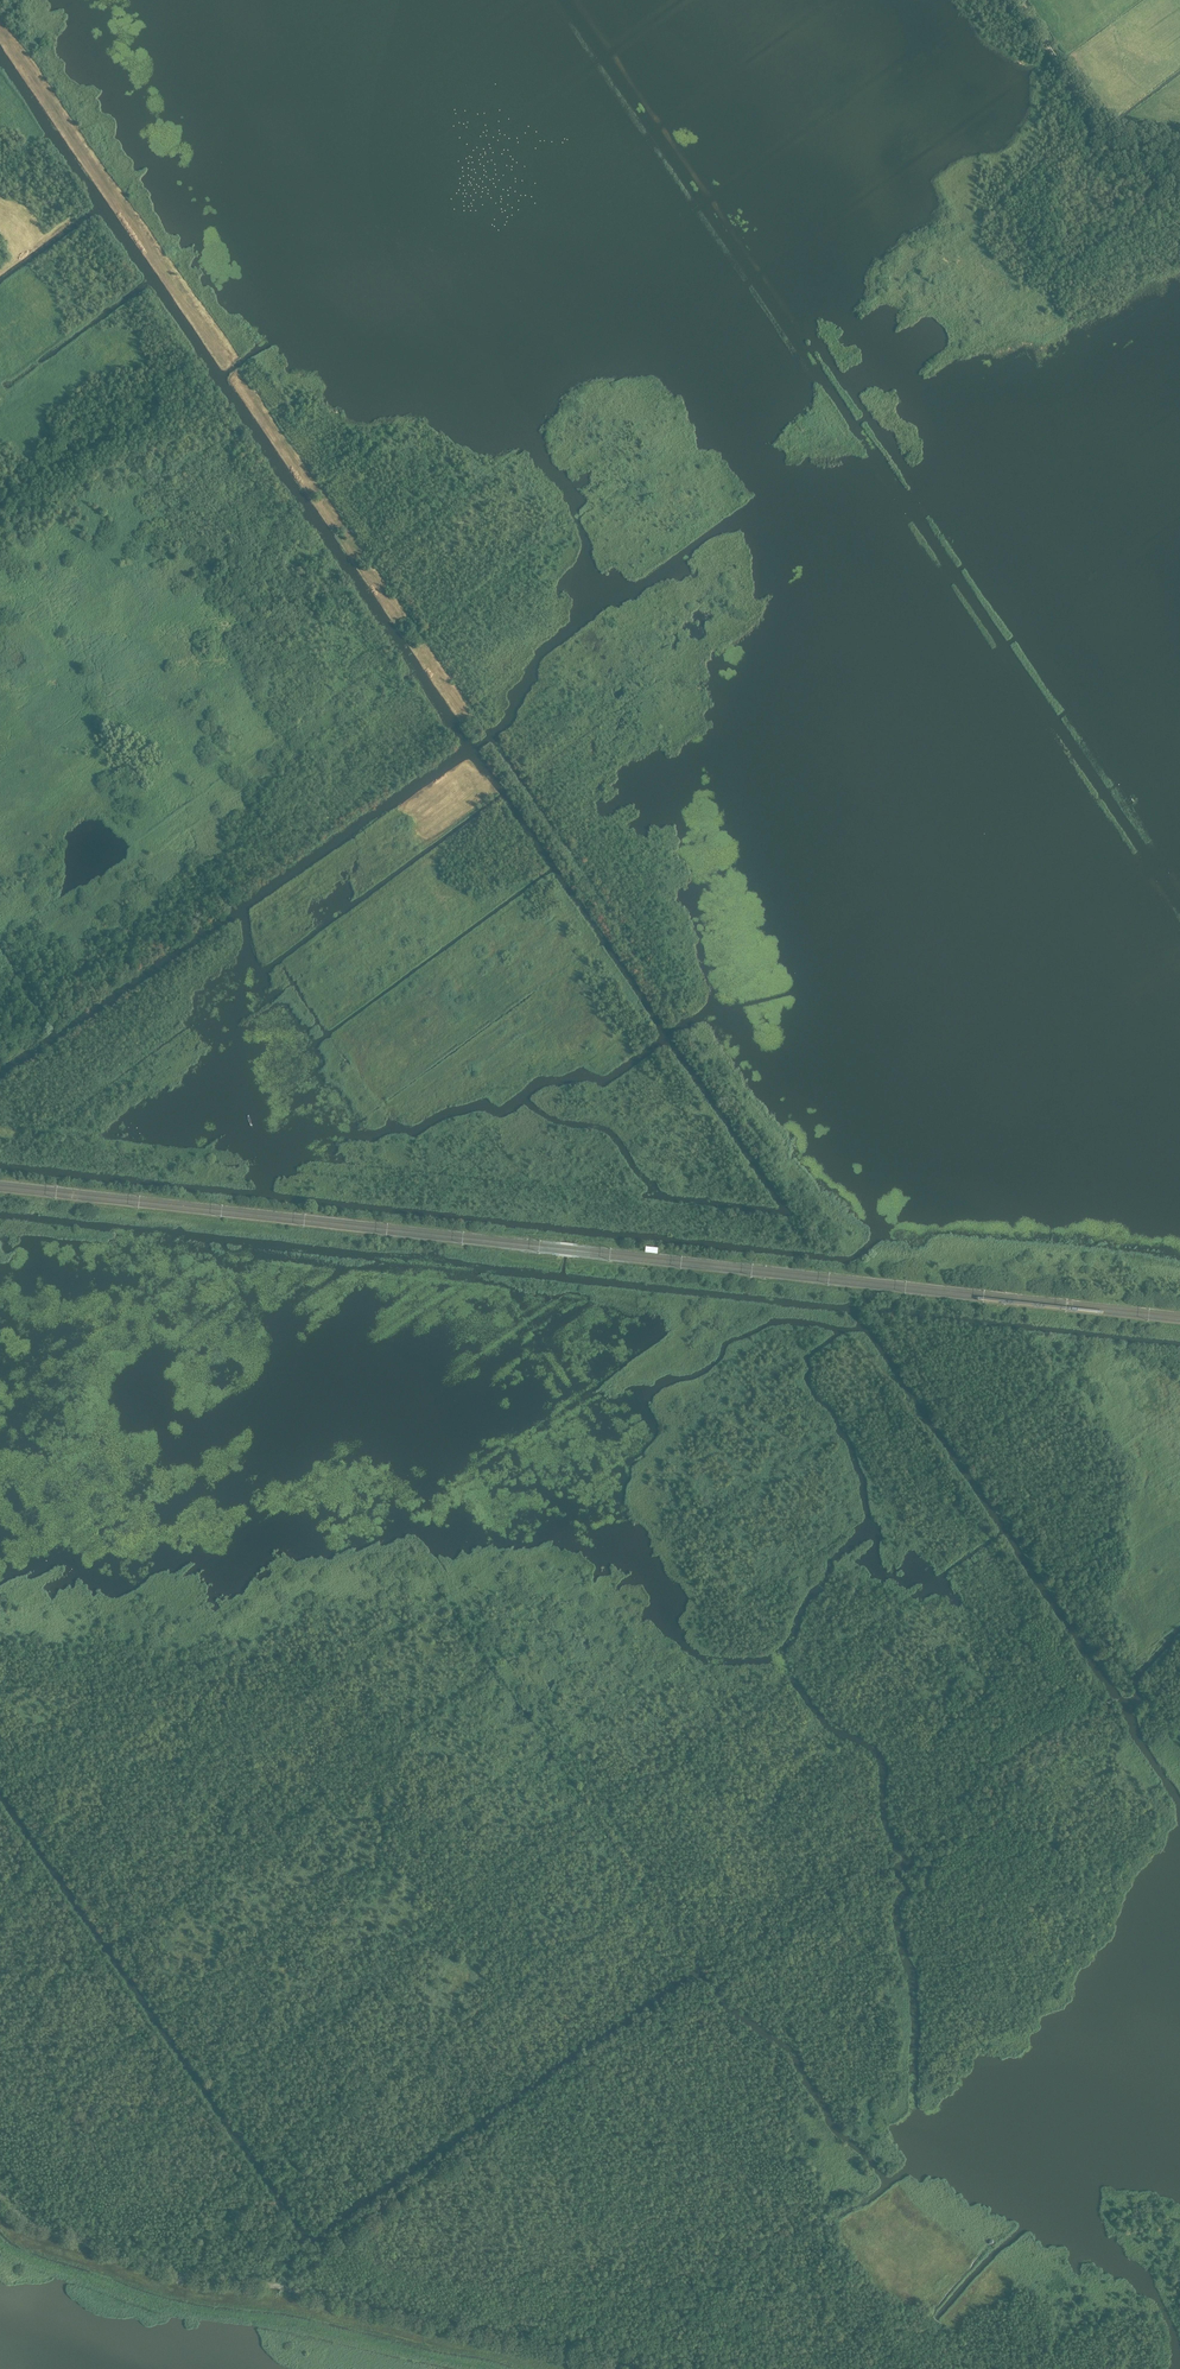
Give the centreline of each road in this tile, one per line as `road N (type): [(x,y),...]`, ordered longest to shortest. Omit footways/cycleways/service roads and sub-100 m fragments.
road 1 (track): [(1179,139),(1101,120),(1014,0)]

